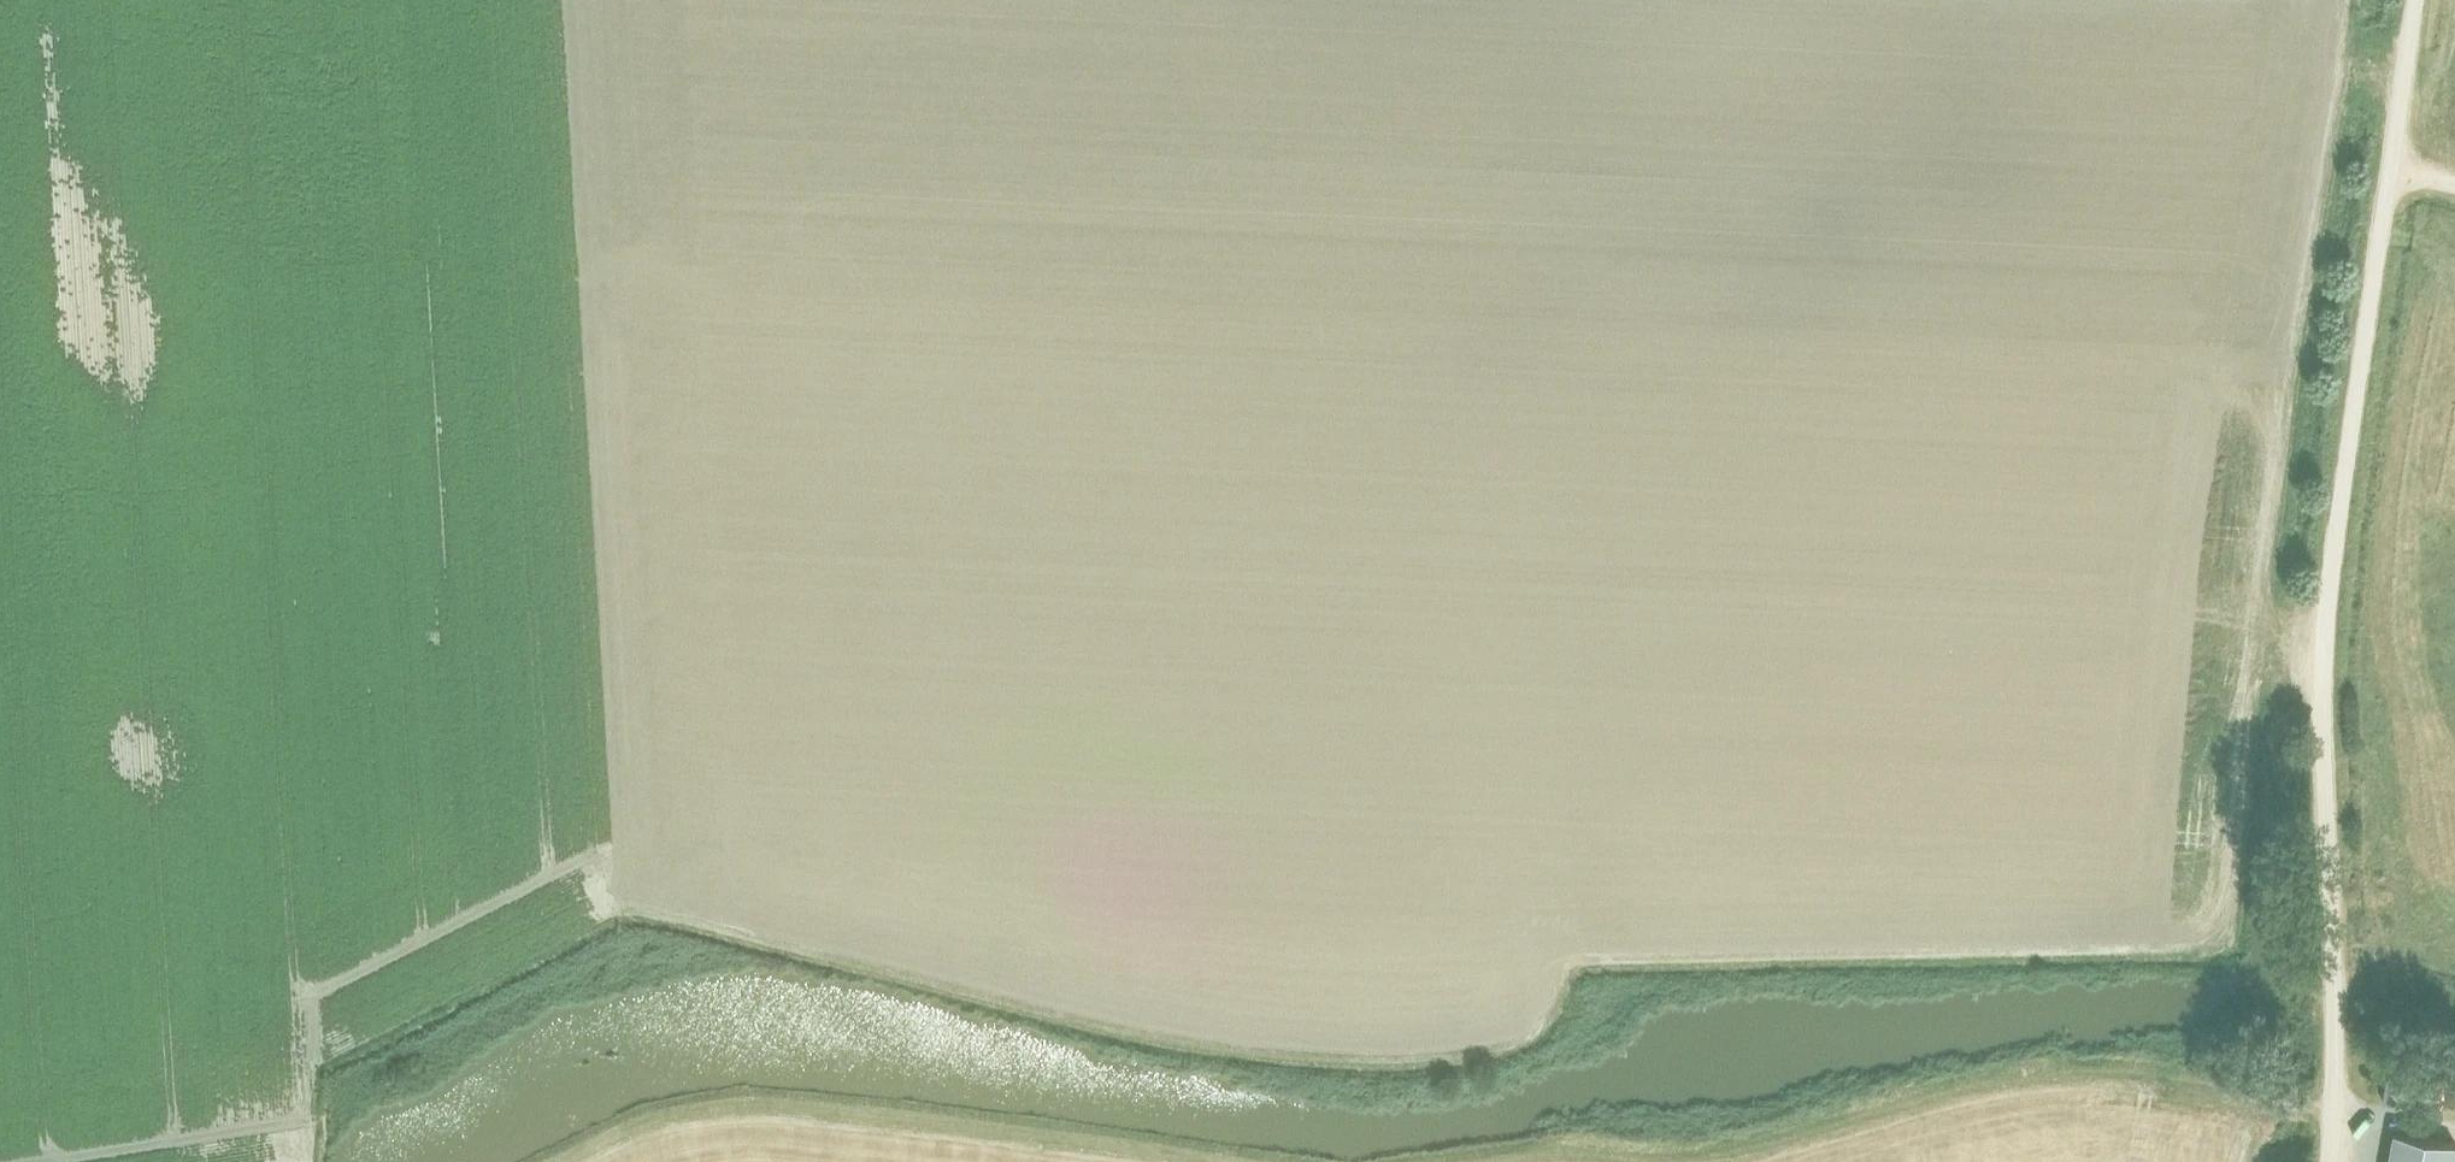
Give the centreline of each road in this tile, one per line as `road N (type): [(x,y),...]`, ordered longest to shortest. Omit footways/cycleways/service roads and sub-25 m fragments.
road 1 (unclassified): [(2330,1161),(2336,1104),(2320,741),(2331,600),(2418,0)]

